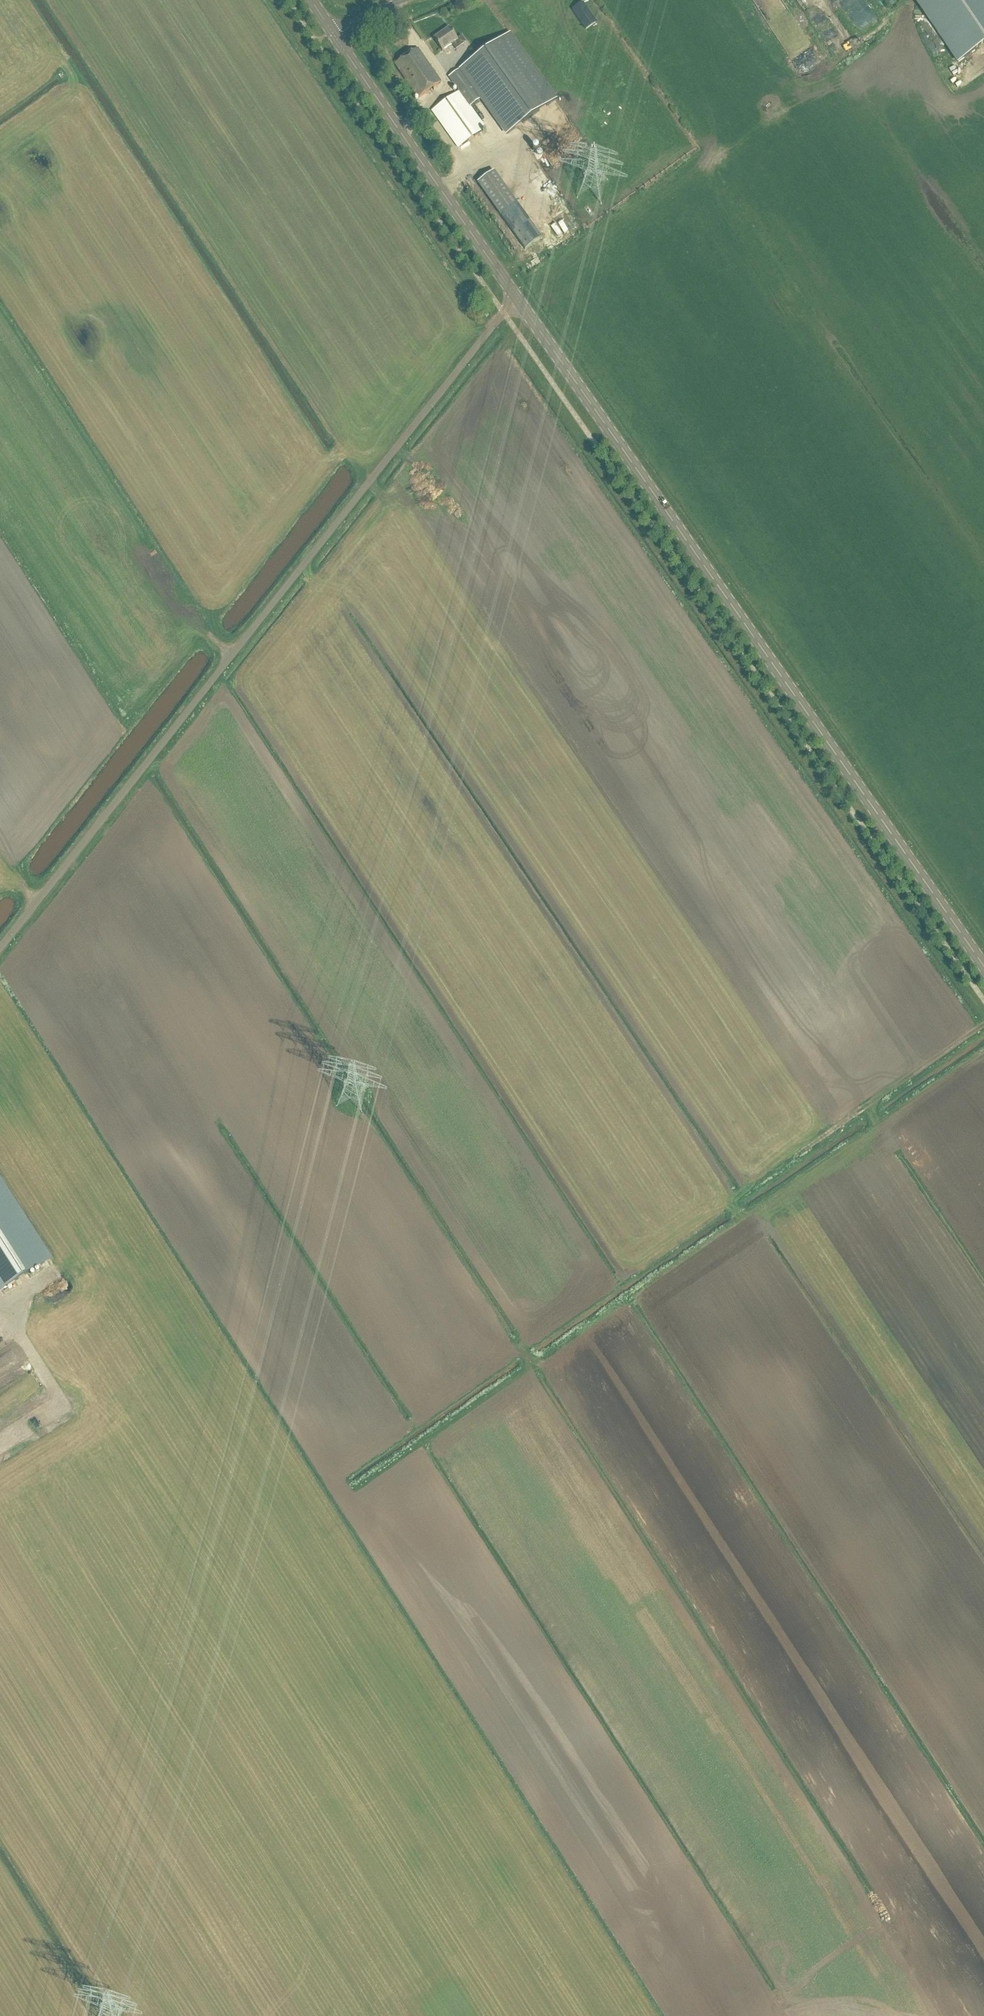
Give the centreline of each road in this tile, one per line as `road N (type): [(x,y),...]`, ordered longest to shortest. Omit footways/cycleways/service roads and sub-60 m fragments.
road 1 (unclassified): [(0,948),(518,297)]
road 2 (primary): [(983,965),(518,297)]
road 3 (primary): [(518,297),(333,32)]

